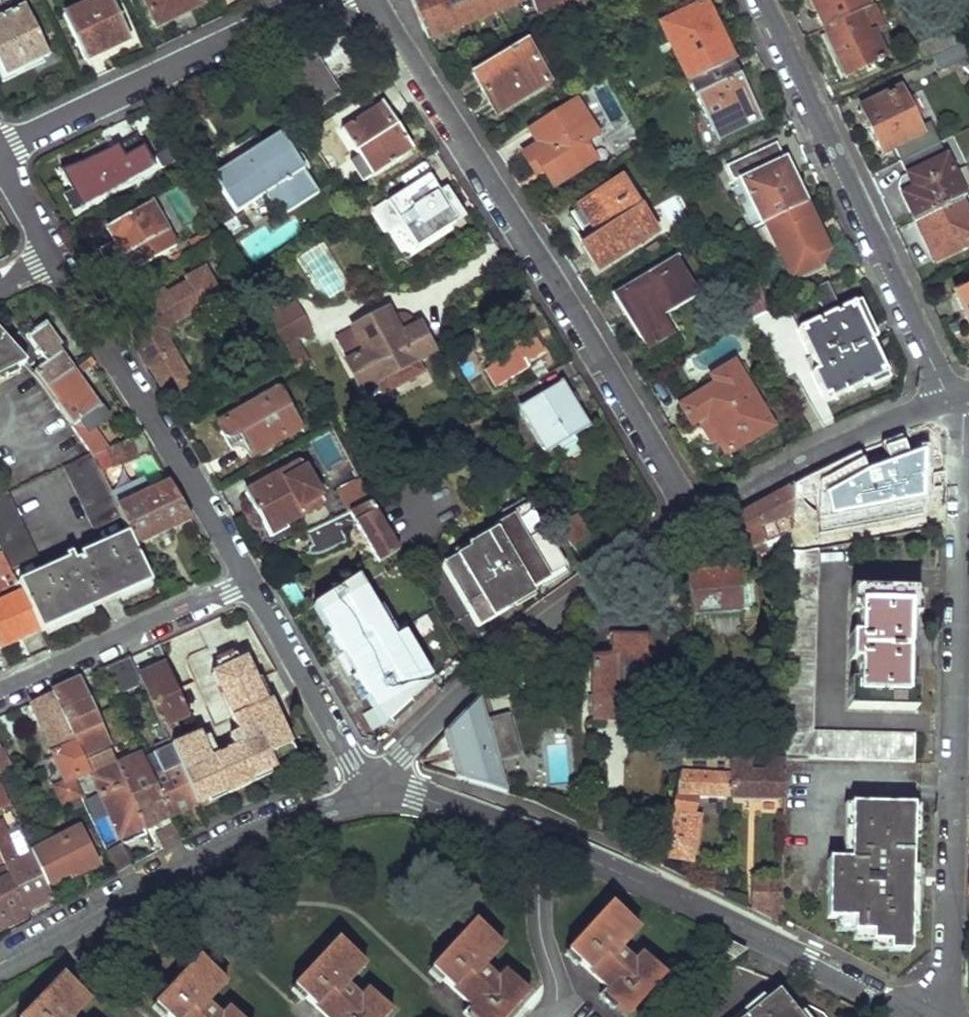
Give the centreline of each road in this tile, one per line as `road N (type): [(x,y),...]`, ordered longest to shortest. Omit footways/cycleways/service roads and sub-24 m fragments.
road 1 (residential): [(935,1016),(946,982),(962,441),(952,404)]
road 2 (residential): [(698,518),(374,0)]
road 3 (residential): [(378,790),(417,794),(605,860),(925,1016)]
road 4 (residential): [(763,0),(952,404)]
road 5 (residential): [(378,790),(482,669),(585,586),(698,518)]
road 6 (residential): [(0,968),(252,836),(378,790)]
road 7 (residential): [(55,258),(248,580)]
road 8 (residential): [(0,151),(305,0)]
road 9 (residential): [(698,518),(823,451),(952,404)]
road 10 (residential): [(0,690),(248,580)]
road 11 (residential): [(248,580),(351,758),(378,790)]

